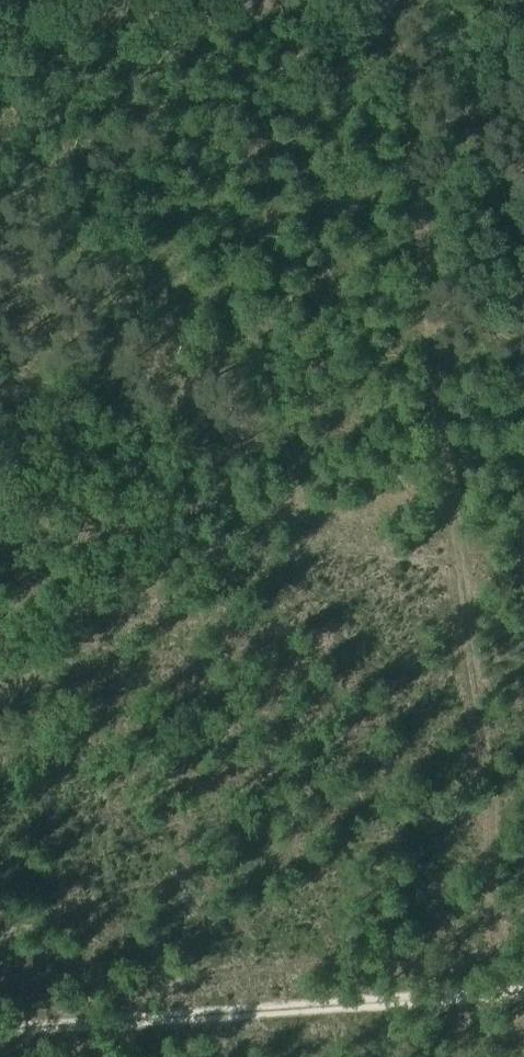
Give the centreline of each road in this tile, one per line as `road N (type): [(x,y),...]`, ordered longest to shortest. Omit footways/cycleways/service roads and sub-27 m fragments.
road 1 (track): [(0,1028),(523,986)]

